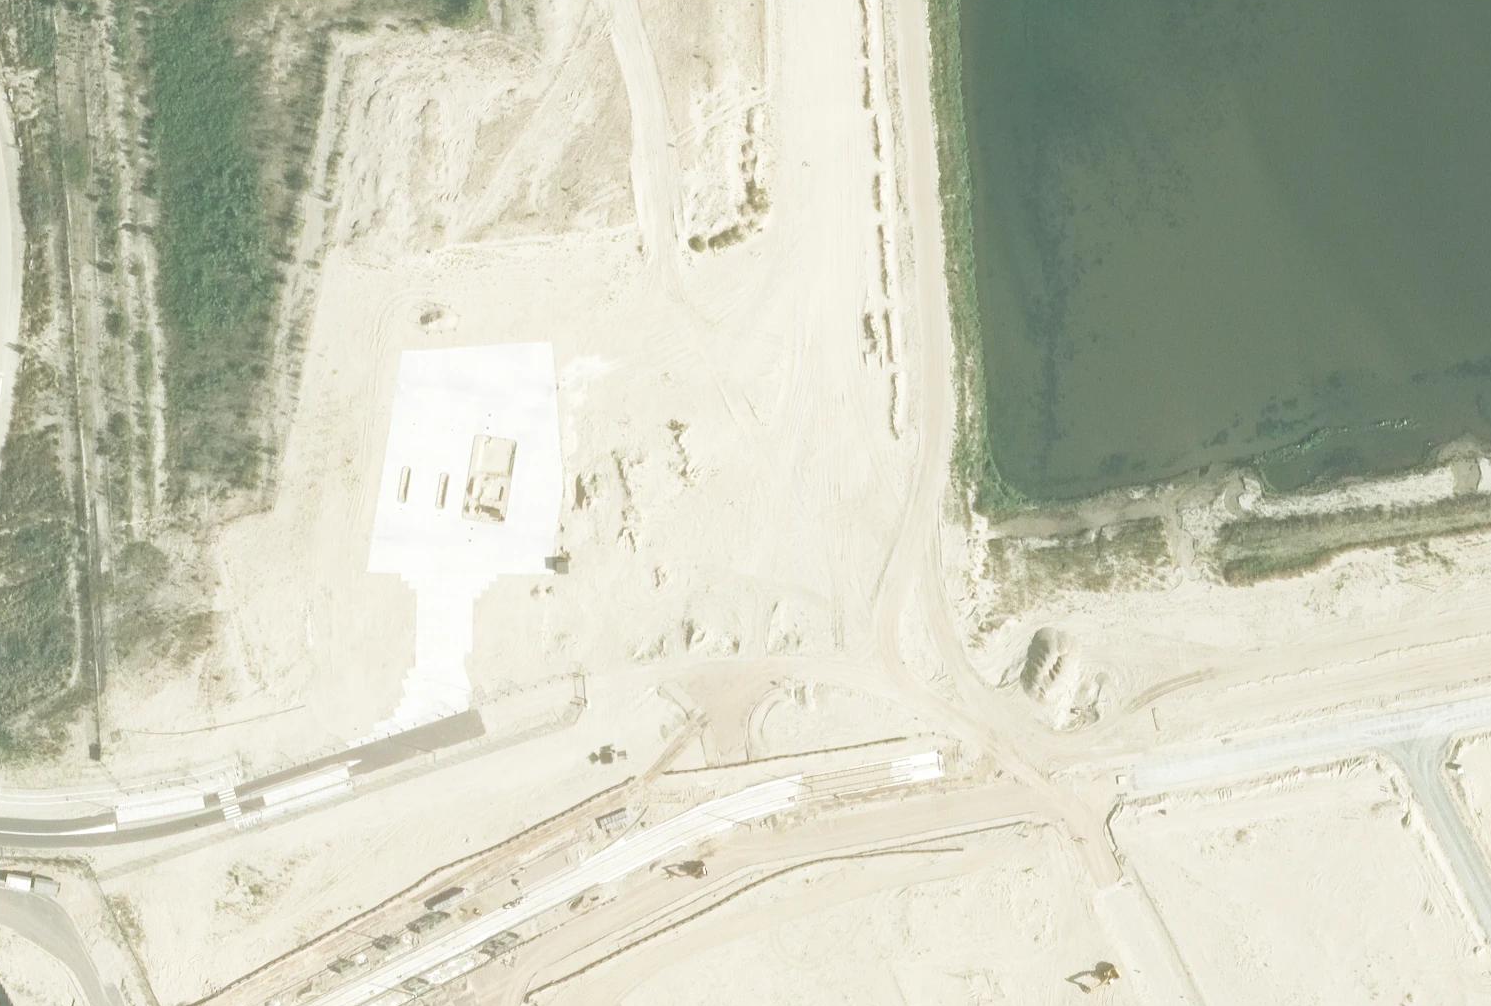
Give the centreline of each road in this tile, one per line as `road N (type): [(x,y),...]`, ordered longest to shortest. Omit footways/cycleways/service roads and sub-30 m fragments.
road 1 (tertiary): [(617,0),(659,783),(230,1005)]
road 2 (tertiary): [(772,852),(715,0)]
road 3 (tertiary): [(1412,738),(1074,799)]
road 4 (tertiary): [(486,980),(693,879),(772,852)]
road 5 (unclassified): [(81,832),(119,836),(210,819),(351,772),(374,756)]
road 6 (tertiary): [(1074,799),(772,852)]
road 7 (unclassified): [(374,756),(344,756),(81,832)]
road 8 (residential): [(1074,799),(1177,1005)]
road 9 (residential): [(1412,738),(1490,900)]
road 10 (residential): [(772,852),(777,890),(834,1005)]

